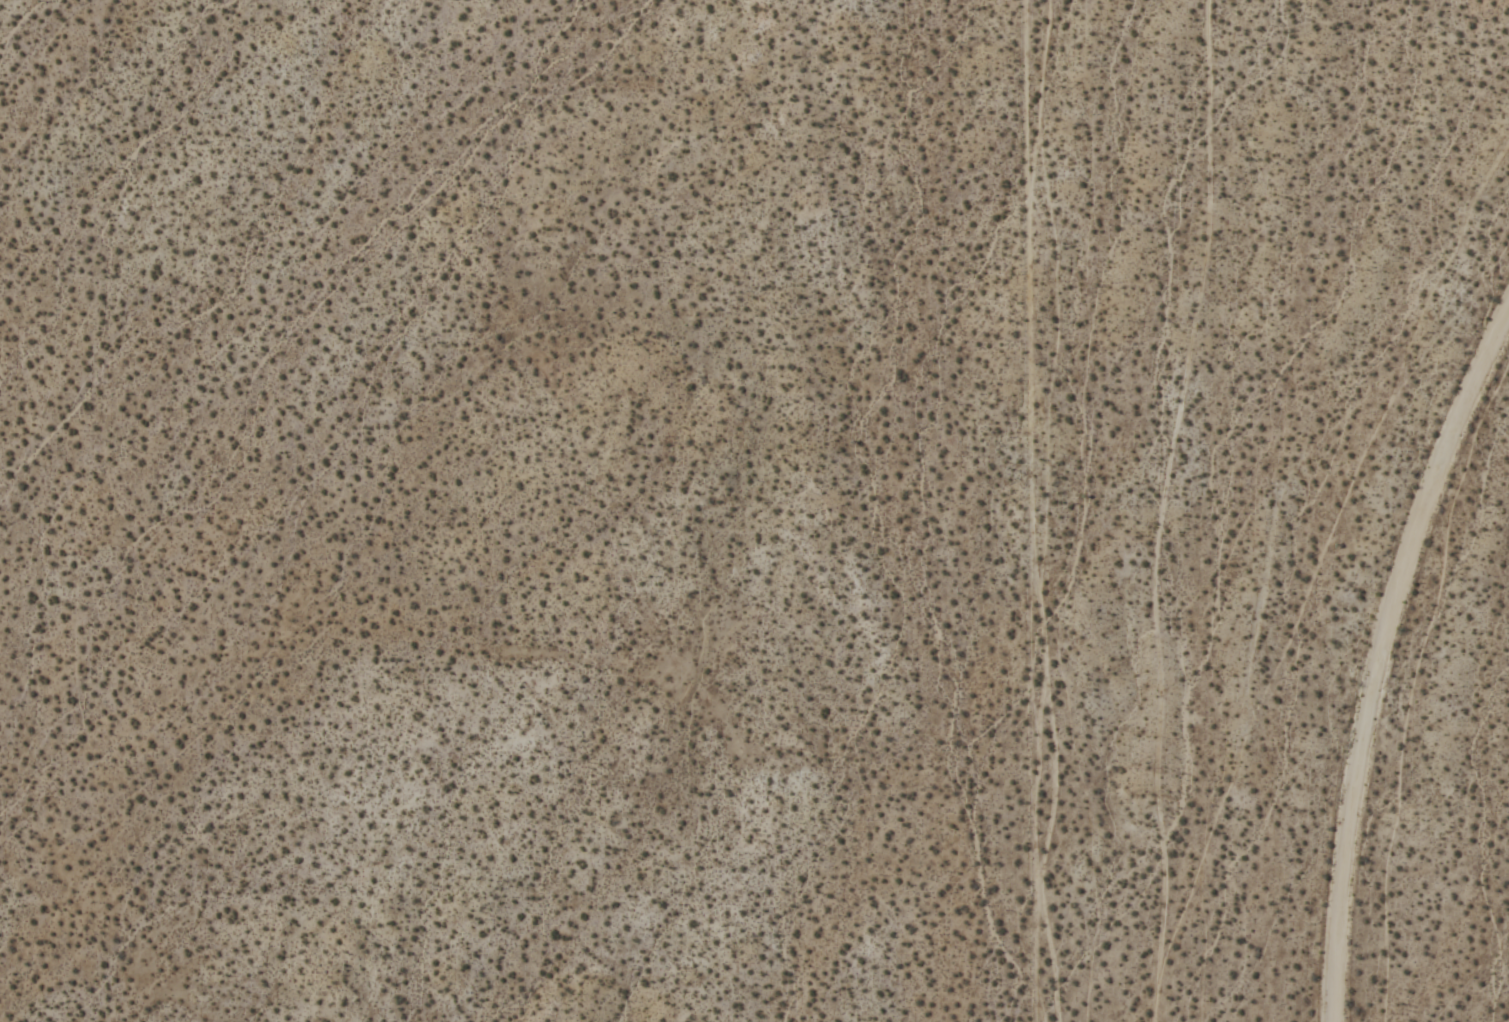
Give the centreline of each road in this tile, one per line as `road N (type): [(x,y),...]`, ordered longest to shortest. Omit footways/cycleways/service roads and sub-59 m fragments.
road 1 (track): [(1336,1021),(1343,866),(1395,601),(1469,398),(1508,314)]

